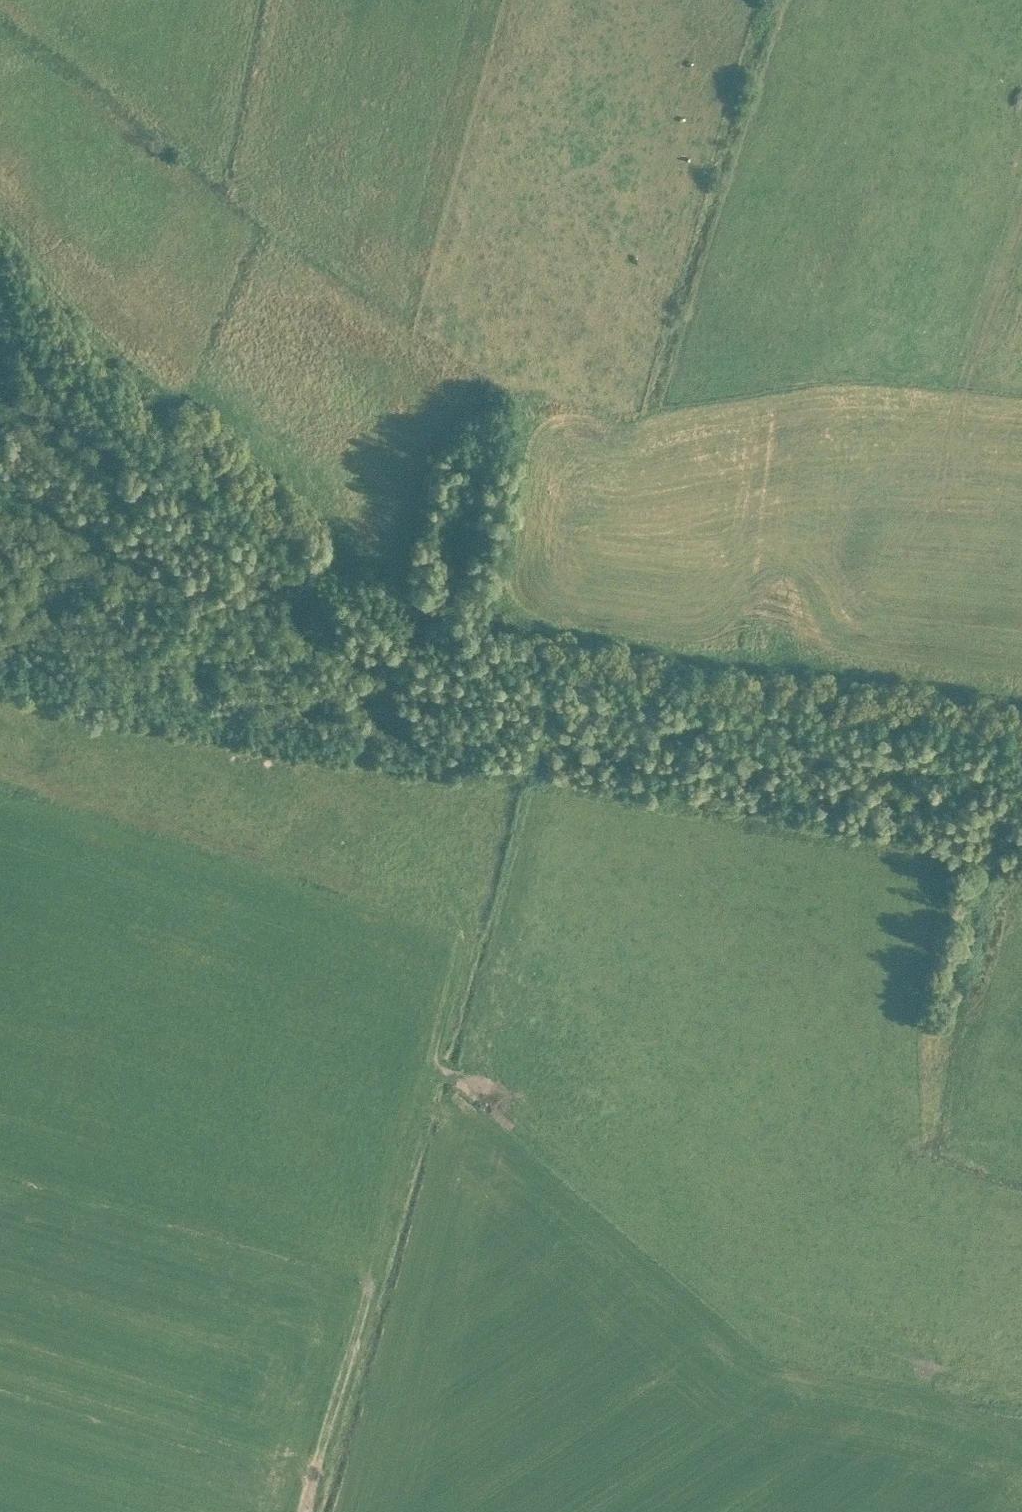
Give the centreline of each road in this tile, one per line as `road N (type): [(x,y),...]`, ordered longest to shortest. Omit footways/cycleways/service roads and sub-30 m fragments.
road 1 (track): [(467,945),(307,1511)]

